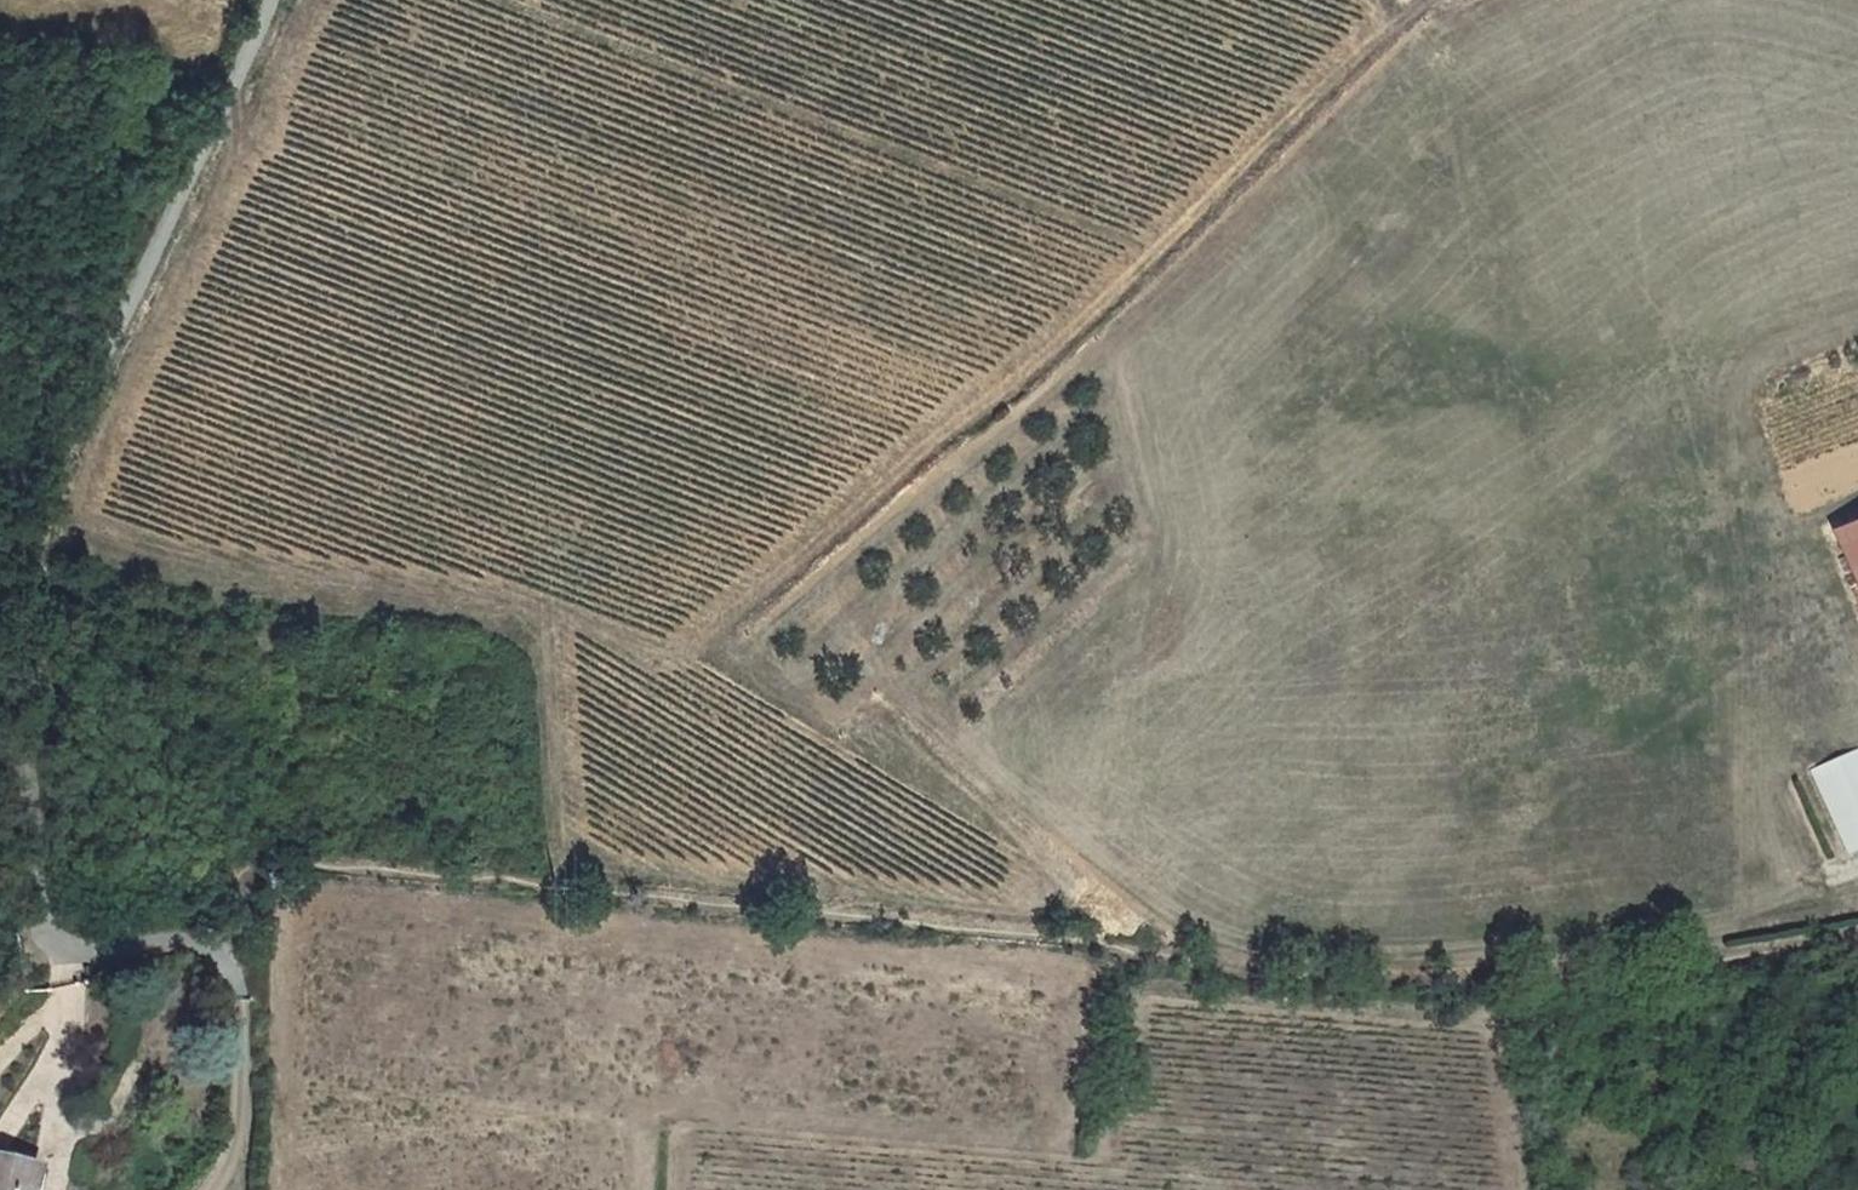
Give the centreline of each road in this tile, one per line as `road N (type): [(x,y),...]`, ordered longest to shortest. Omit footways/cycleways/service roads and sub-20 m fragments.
road 1 (unclassified): [(271,0),(259,46),(133,295),(32,551),(16,643),(32,915),(53,951),(178,949),(208,961),(227,987)]
road 2 (track): [(703,641),(1033,365),(1412,0)]

